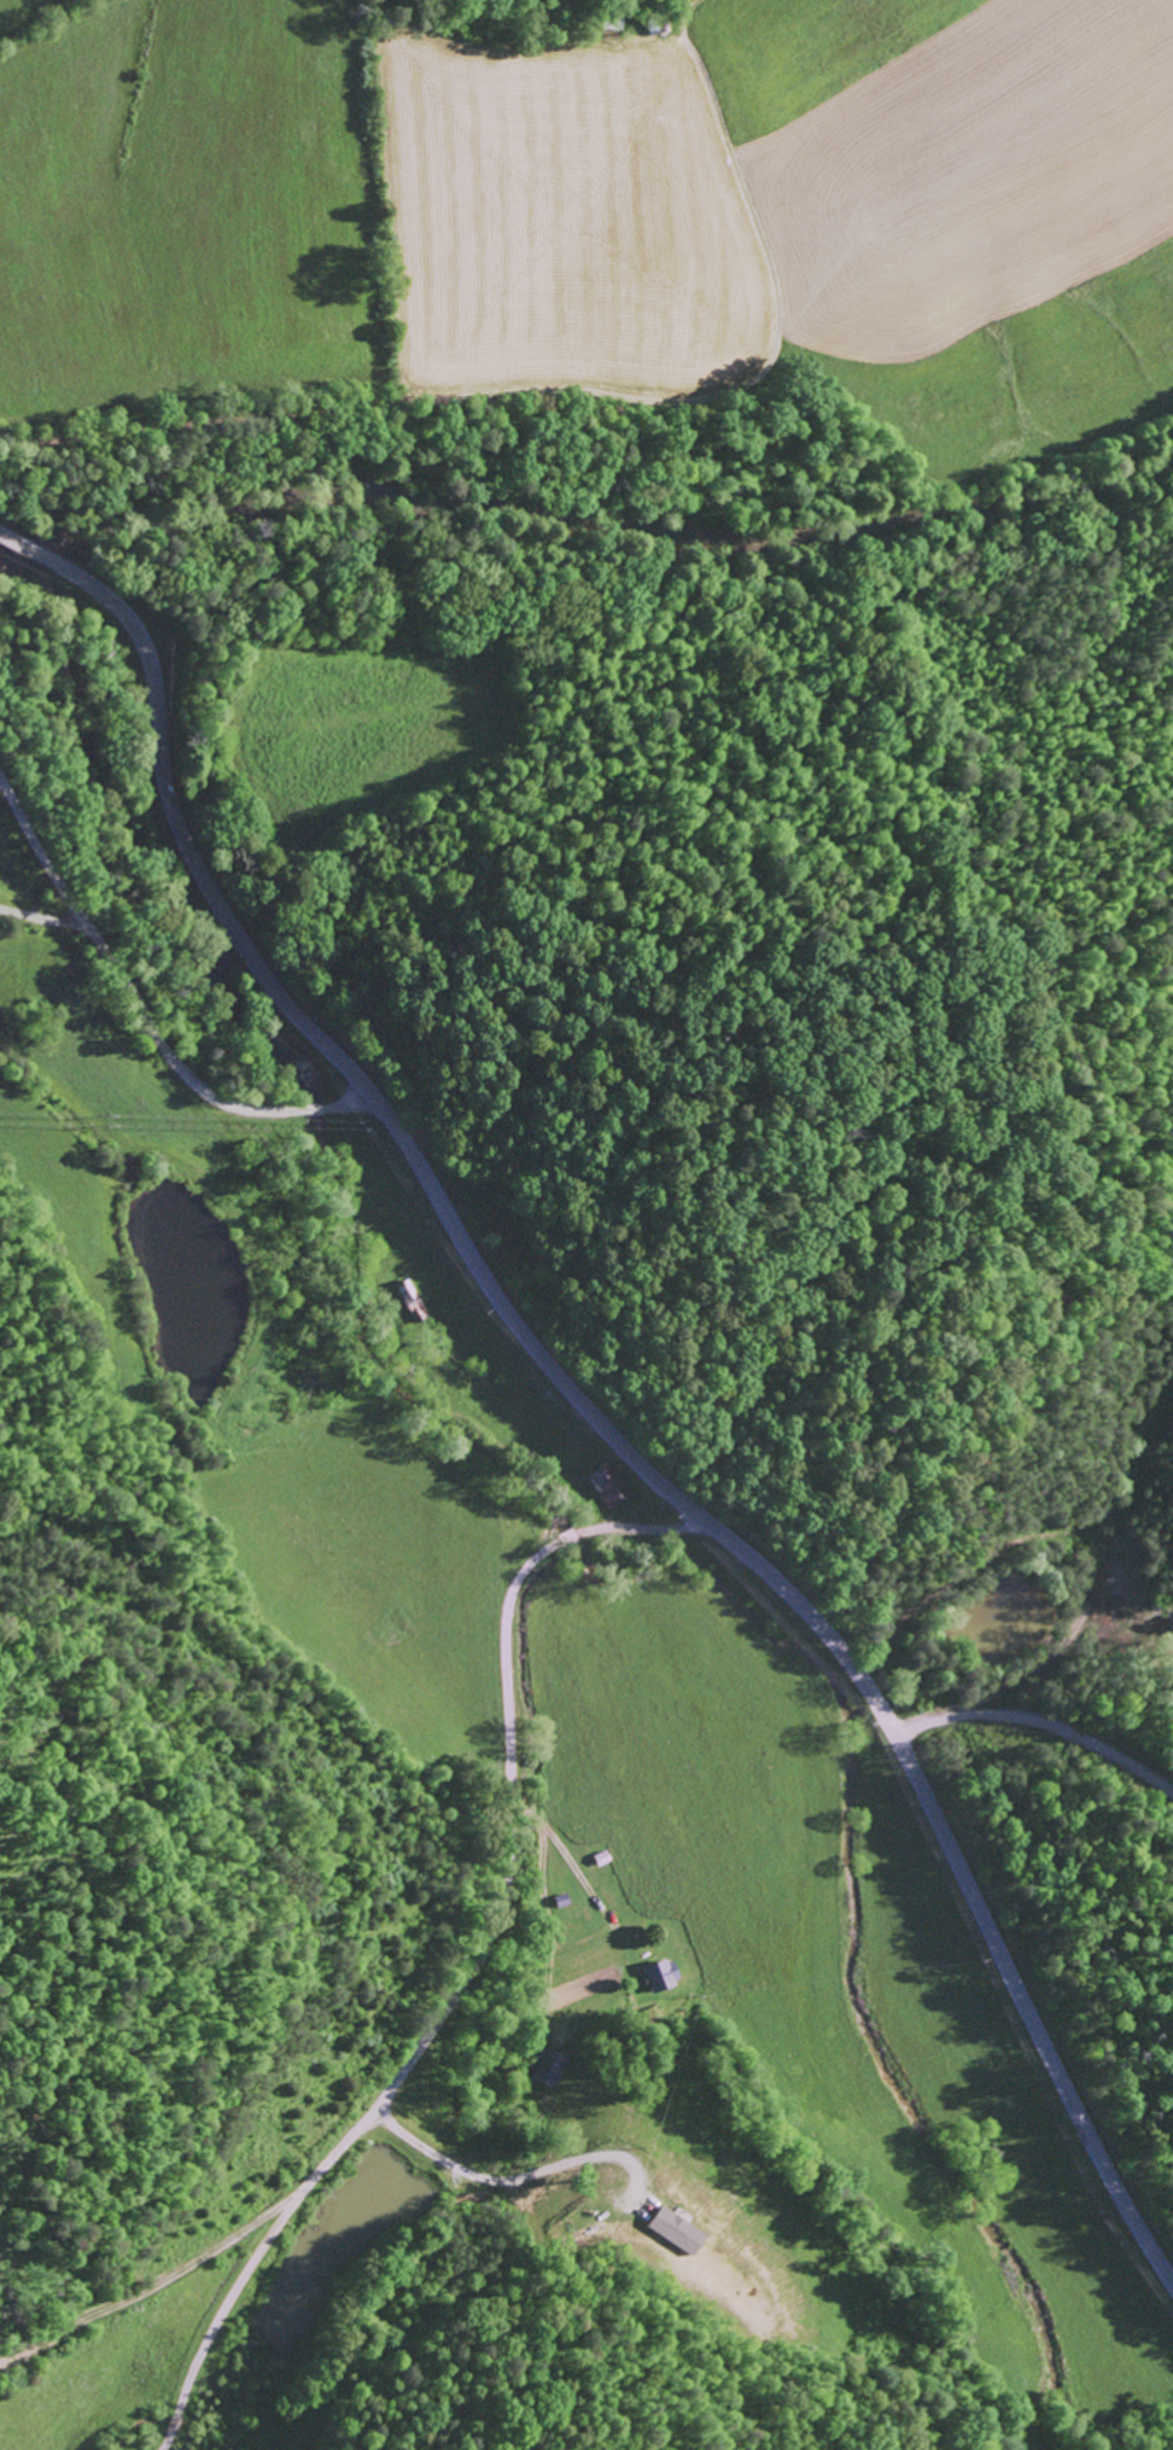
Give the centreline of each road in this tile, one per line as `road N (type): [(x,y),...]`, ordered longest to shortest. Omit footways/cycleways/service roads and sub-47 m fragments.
road 1 (tertiary): [(1172,2281),(1098,2154),(900,1740),(857,1669),(780,1581),(630,1452),(533,1343),(403,1137),(280,994),(226,915),(174,804),(154,679),(128,619),(77,577),(0,533)]
road 2 (residential): [(19,543),(262,466),(759,438),(784,398),(789,313),(702,111),(706,45),(779,0)]
road 3 (residential): [(0,778),(191,1085),(226,1104),(273,1112),(331,1108),(366,1087)]
road 4 (residential): [(307,2189),(170,2280),(0,2363)]

